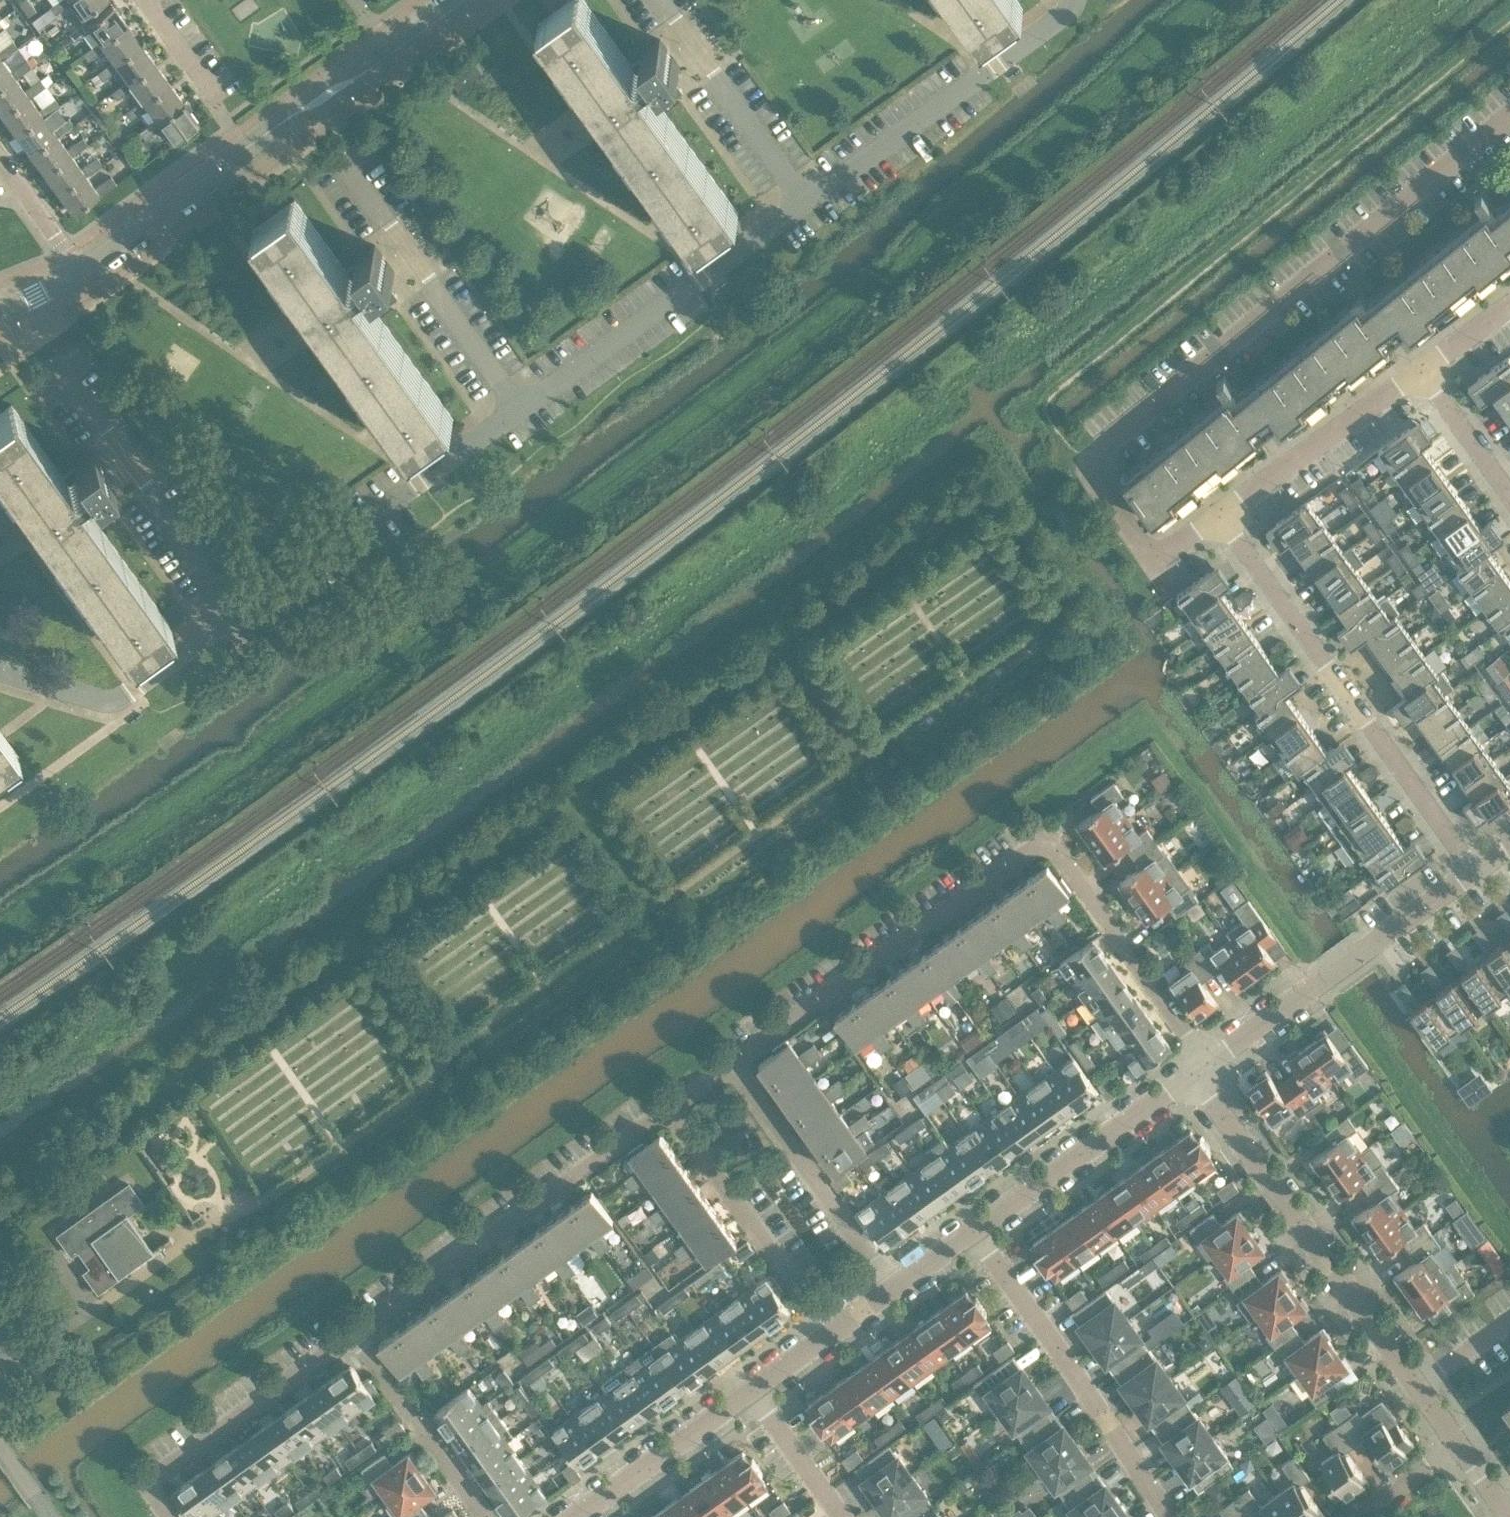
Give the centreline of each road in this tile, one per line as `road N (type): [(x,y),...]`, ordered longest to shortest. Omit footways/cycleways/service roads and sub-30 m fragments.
road 1 (track): [(0,1212),(985,496),(1067,604),(1044,626)]
road 2 (residential): [(1509,116),(1104,443),(1087,467),(1151,559),(1218,513)]
road 3 (residential): [(237,615),(805,202)]
road 4 (track): [(1509,20),(1049,397),(1055,427),(1087,467)]
road 5 (residential): [(731,1063),(1051,839),(1206,1064)]
road 6 (tertiary): [(81,270),(465,0)]
road 7 (residential): [(1461,1444),(1193,1073)]
road 8 (residential): [(1474,871),(1218,513)]
road 9 (residential): [(356,1338),(672,1108)]
road 10 (residential): [(1172,1516),(973,1232)]
road 11 (residential): [(805,202),(1076,0)]
road 12 (residential): [(1206,1064),(1474,871)]
road 13 (residential): [(237,615),(57,365)]
road 14 (residential): [(169,1516),(147,1487),(356,1338)]
road 15 (residential): [(894,1289),(731,1063)]
road 16 (residential): [(831,1336),(672,1108)]
road 17 (residential): [(973,1232),(1193,1073)]
road 18 (residential): [(0,670),(116,700),(237,615)]
road 19 (residential): [(1218,513),(1422,368)]
road 20 (residential): [(805,202),(661,0)]
road 21 (residential): [(356,1338),(488,1516)]
road 22 (residential): [(575,1516),(751,1391)]
road 23 (residential): [(845,1516),(751,1391)]
road 24 (residential): [(1509,493),(1422,368)]
road 25 (residential): [(0,161),(81,270)]
road 26 (residential): [(143,0),(221,109)]
road 27 (residential): [(1359,1516),(1461,1444)]

